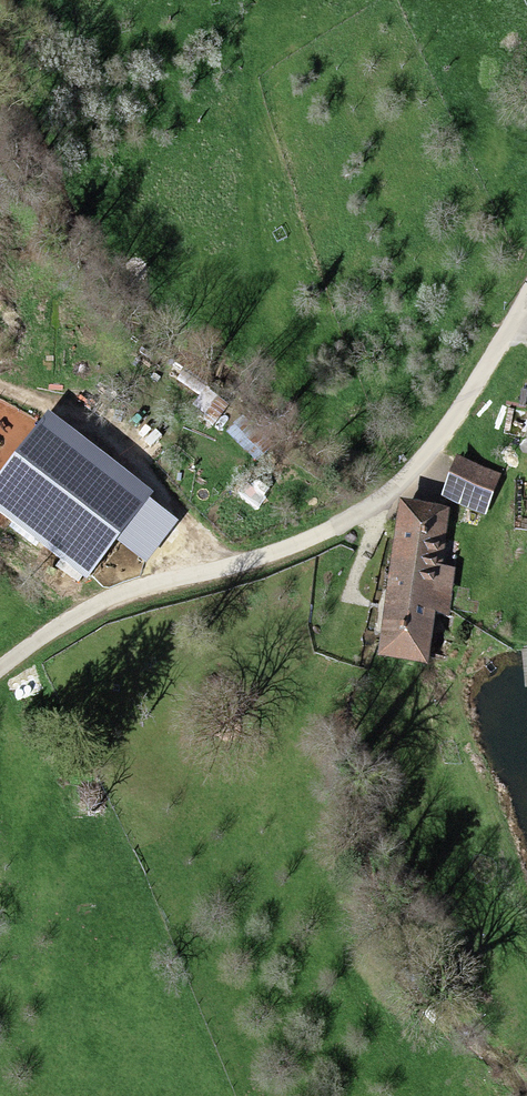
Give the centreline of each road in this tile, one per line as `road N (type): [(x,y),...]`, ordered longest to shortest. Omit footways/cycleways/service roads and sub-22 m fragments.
road 1 (unclassified): [(526,304),(411,480),(295,550),(102,608),(0,675)]
road 2 (track): [(180,579),(162,492),(34,400),(0,390)]
road 3 (track): [(386,496),(325,670)]

